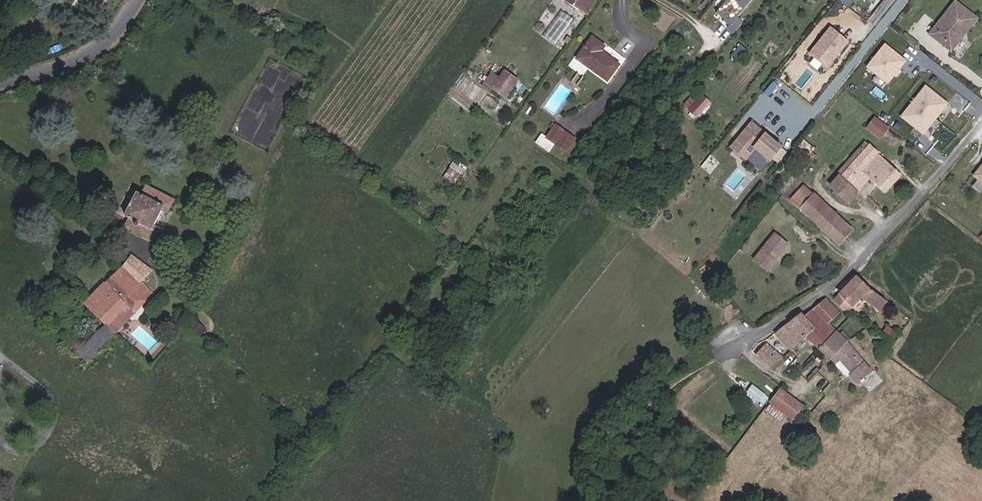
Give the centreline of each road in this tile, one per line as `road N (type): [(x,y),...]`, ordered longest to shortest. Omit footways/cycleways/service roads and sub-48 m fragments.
road 1 (unclassified): [(981,121),(839,283),(719,358)]
road 2 (track): [(606,500),(623,449),(652,403),(719,358)]
road 3 (unclassified): [(0,79),(118,36),(139,0)]

